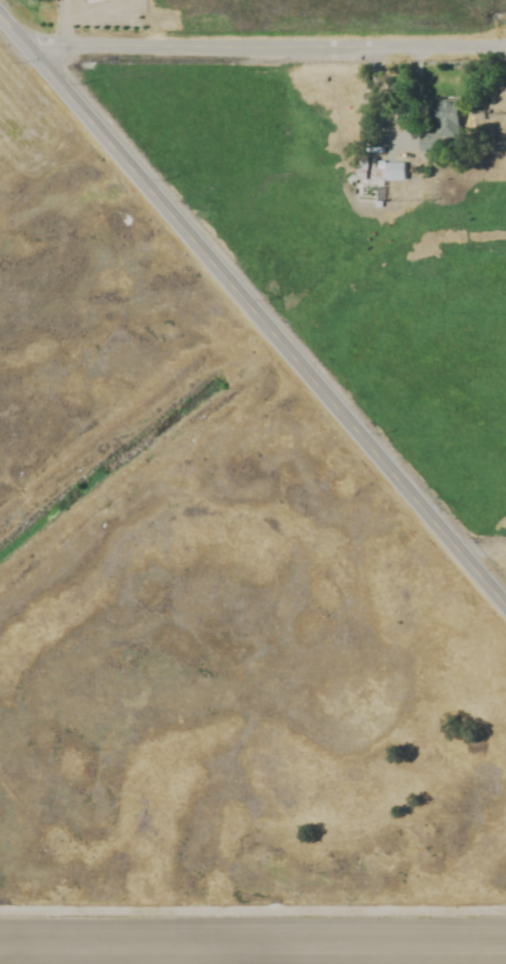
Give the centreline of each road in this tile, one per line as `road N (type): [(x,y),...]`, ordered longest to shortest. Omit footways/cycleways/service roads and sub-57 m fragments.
road 1 (tertiary): [(505,609),(0,24)]
road 2 (residential): [(505,48),(22,49)]

